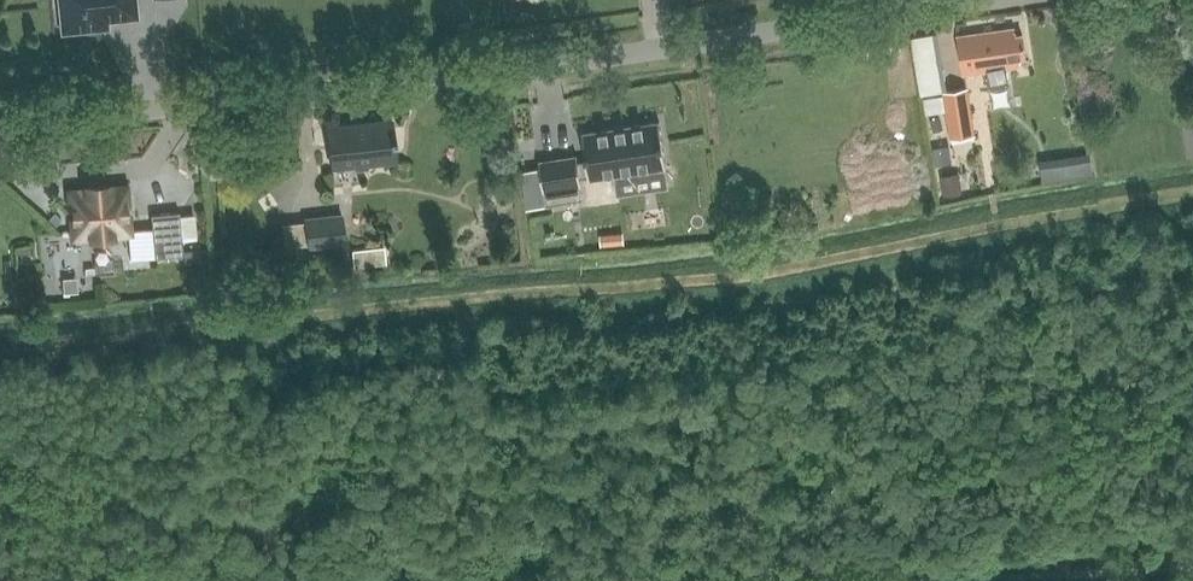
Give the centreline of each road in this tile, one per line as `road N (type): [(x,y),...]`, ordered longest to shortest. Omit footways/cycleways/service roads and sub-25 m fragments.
road 1 (unclassified): [(0,127),(661,50),(986,0)]

